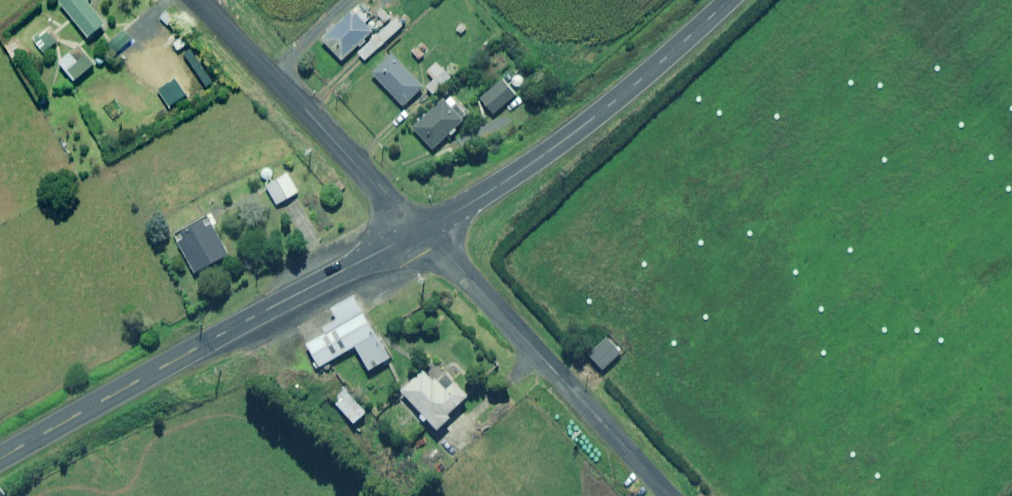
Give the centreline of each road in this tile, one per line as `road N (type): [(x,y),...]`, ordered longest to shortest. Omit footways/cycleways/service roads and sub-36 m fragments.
road 1 (secondary): [(0,462),(419,233)]
road 2 (secondary): [(419,233),(587,125),(729,0)]
road 3 (unclassified): [(419,233),(668,495)]
road 4 (unclassified): [(419,233),(197,0)]

